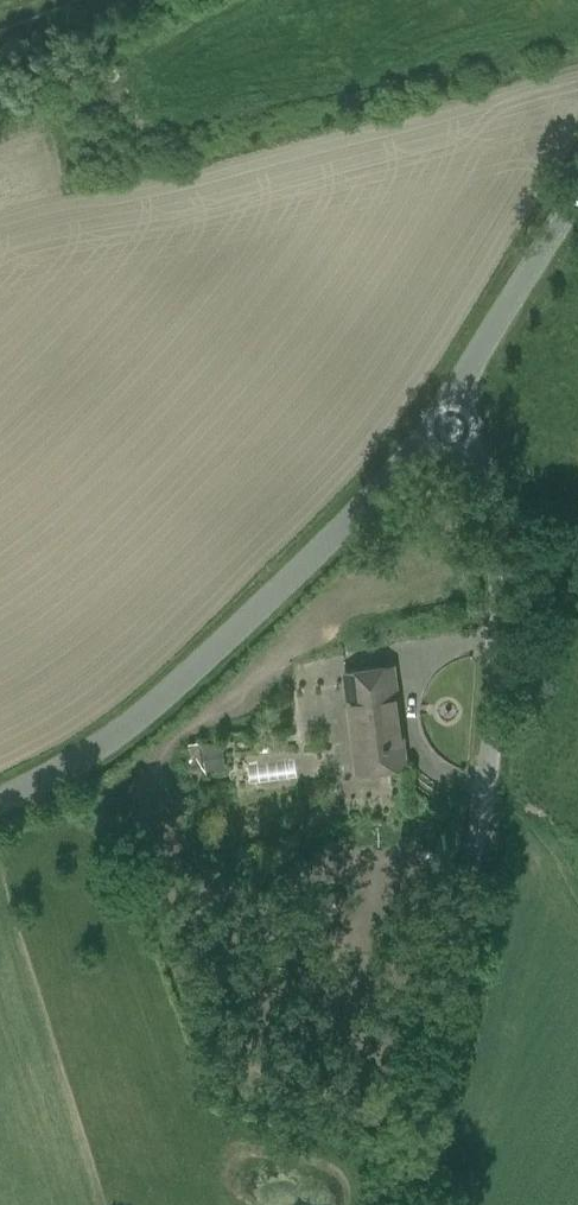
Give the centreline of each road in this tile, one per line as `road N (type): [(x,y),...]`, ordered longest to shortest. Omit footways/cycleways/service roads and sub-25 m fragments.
road 1 (tertiary): [(0,793),(102,736),(195,667),(452,402)]
road 2 (unclassified): [(457,946),(487,809),(494,653),(480,476),(452,402)]
road 3 (tertiary): [(452,402),(577,175)]

